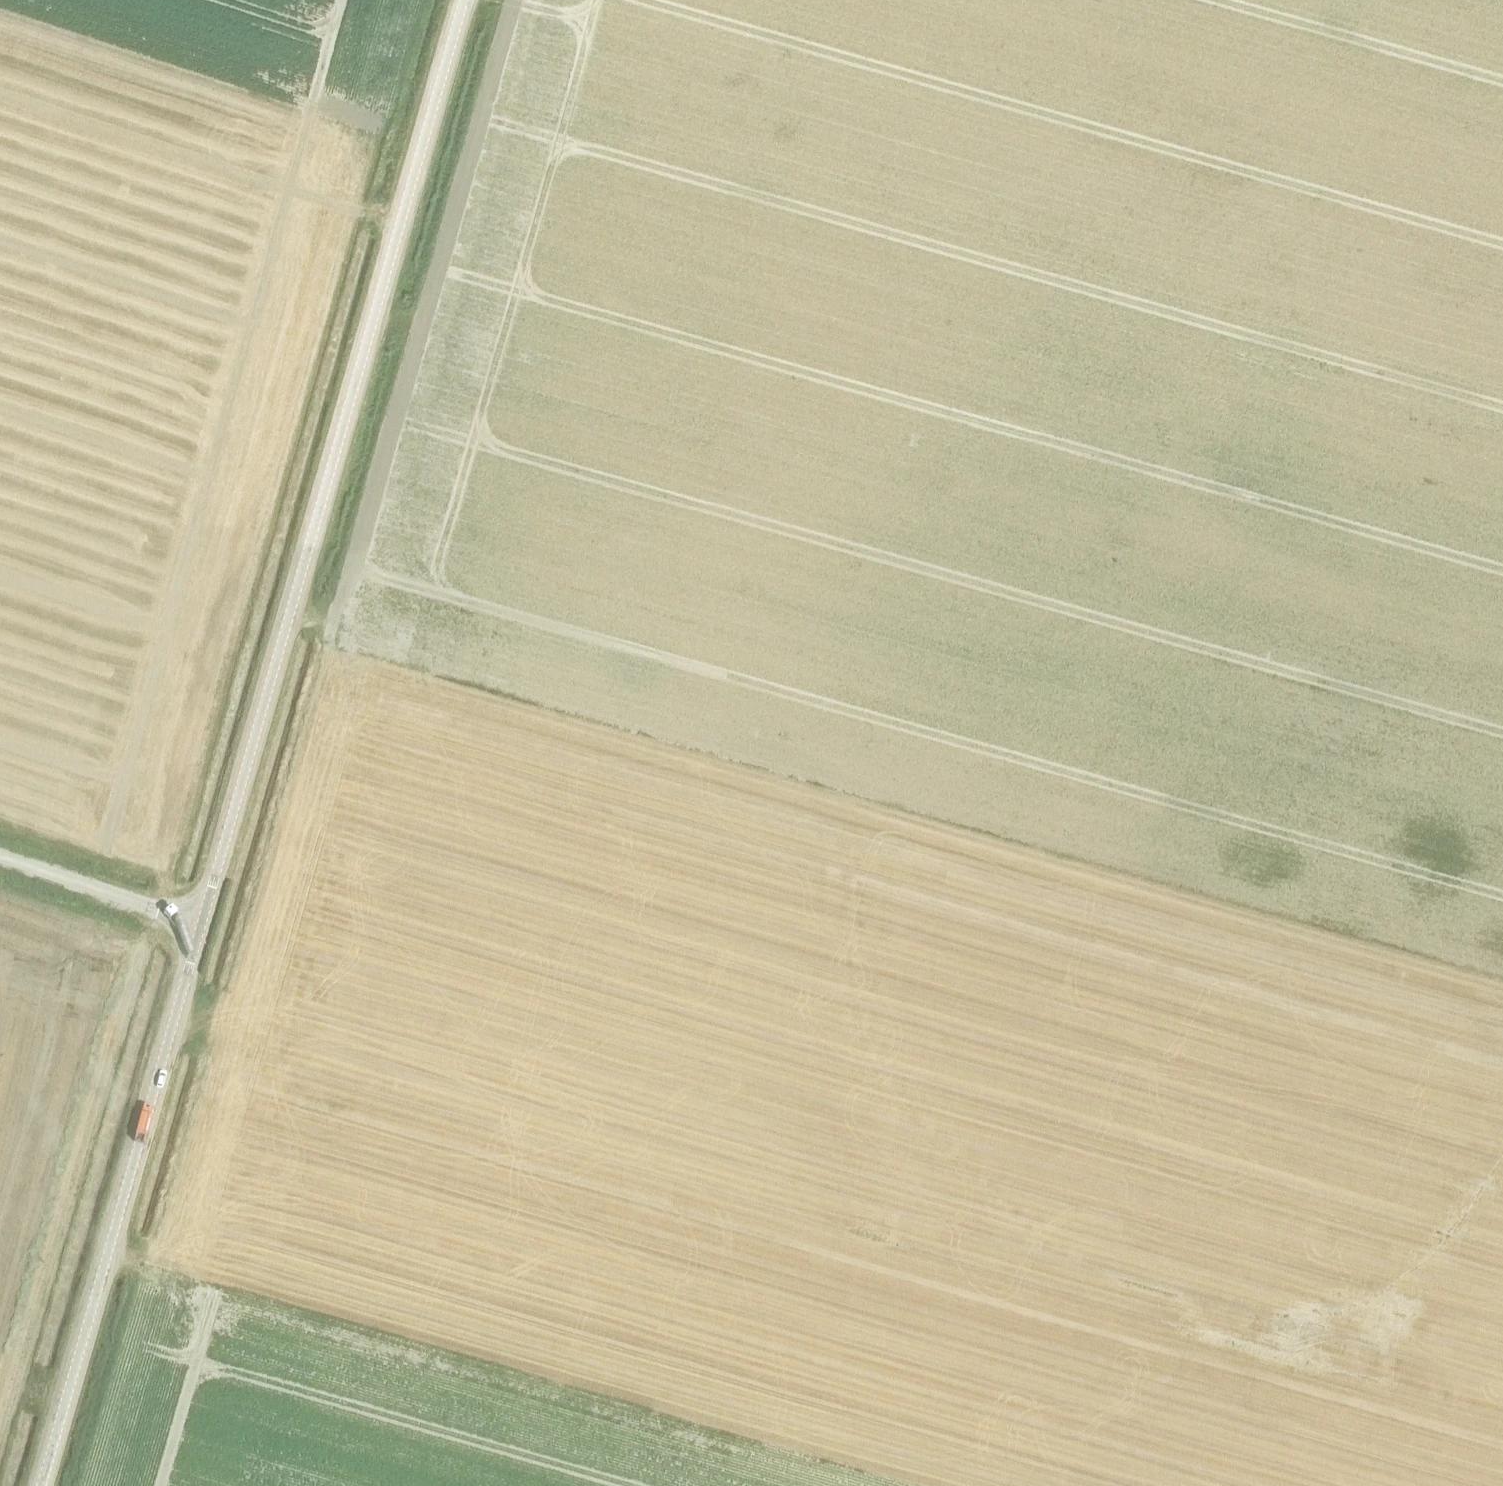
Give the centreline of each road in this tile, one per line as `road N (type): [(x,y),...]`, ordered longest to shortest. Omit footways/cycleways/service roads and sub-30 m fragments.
road 1 (unclassified): [(202,923),(461,0)]
road 2 (unclassified): [(42,1485),(202,923)]
road 3 (unclassified): [(202,923),(0,856)]

